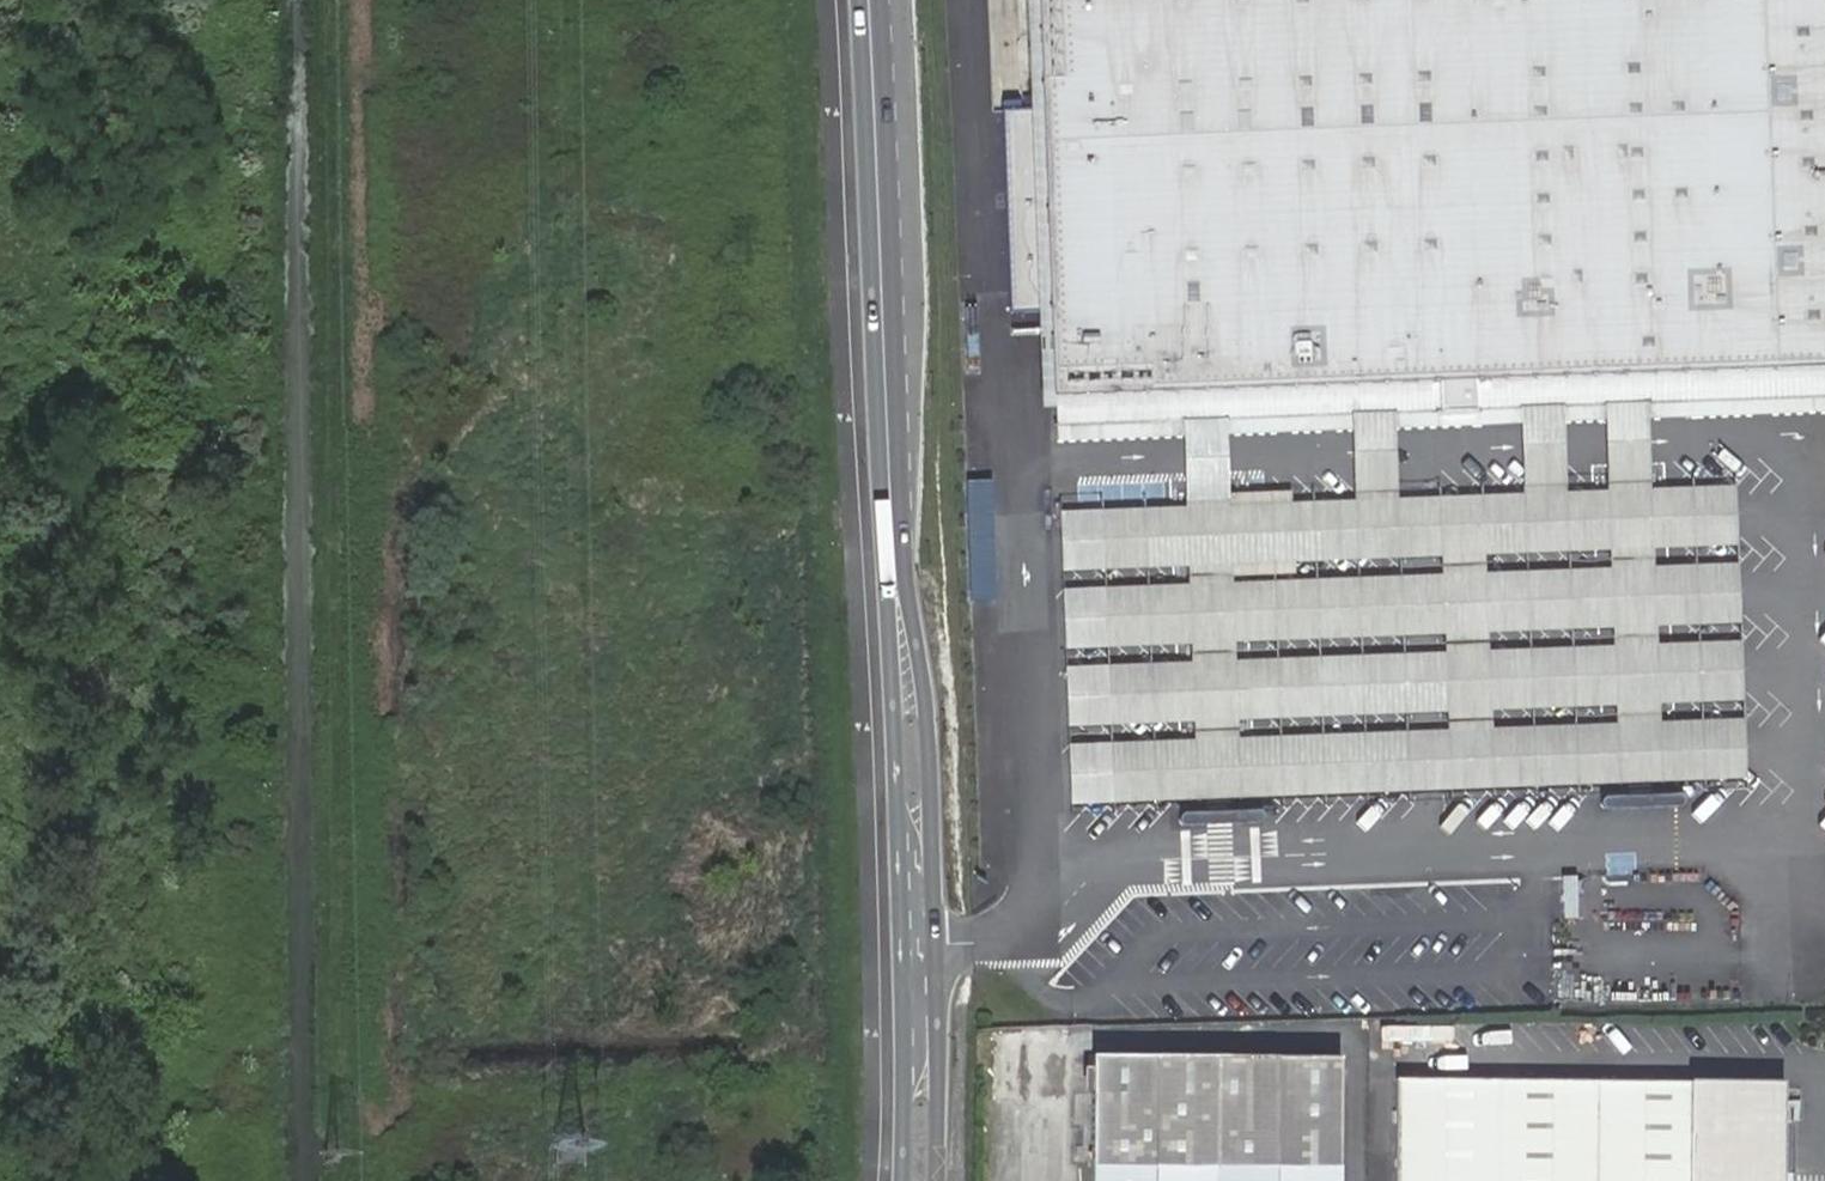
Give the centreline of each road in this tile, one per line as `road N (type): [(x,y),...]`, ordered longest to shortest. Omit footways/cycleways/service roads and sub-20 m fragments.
road 1 (secondary): [(918,1180),(914,824),(869,0)]

